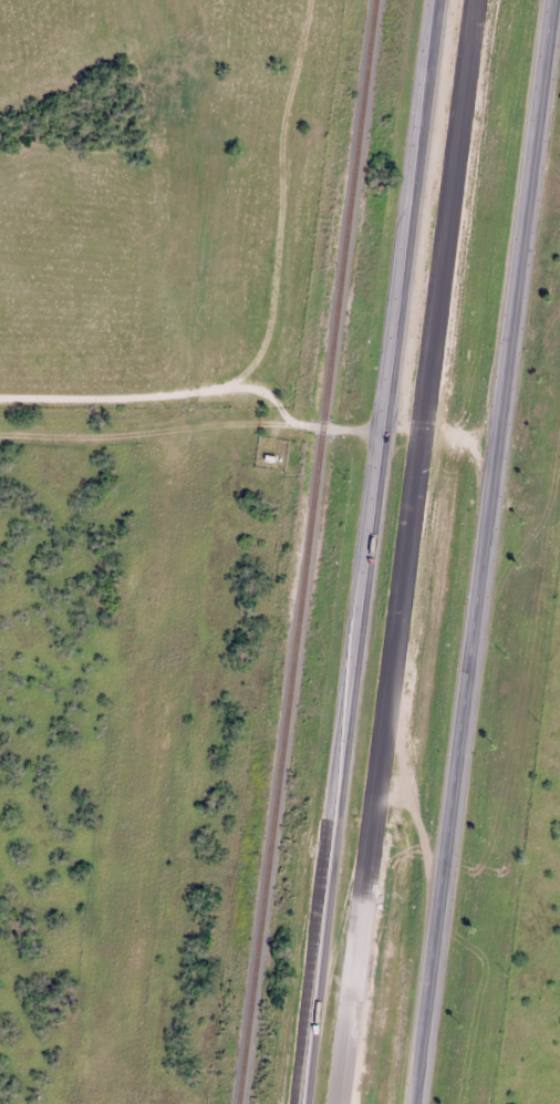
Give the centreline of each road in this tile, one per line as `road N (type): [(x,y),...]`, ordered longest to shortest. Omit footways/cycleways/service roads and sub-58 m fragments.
road 1 (motorway): [(411,1103),(549,0)]
road 2 (motorway): [(474,0),(336,1103)]
road 3 (motorway): [(352,667),(305,1103)]
road 4 (tertiary): [(434,0),(381,430)]
road 5 (residential): [(321,425),(0,420)]
road 6 (motorway): [(381,430),(352,667)]

